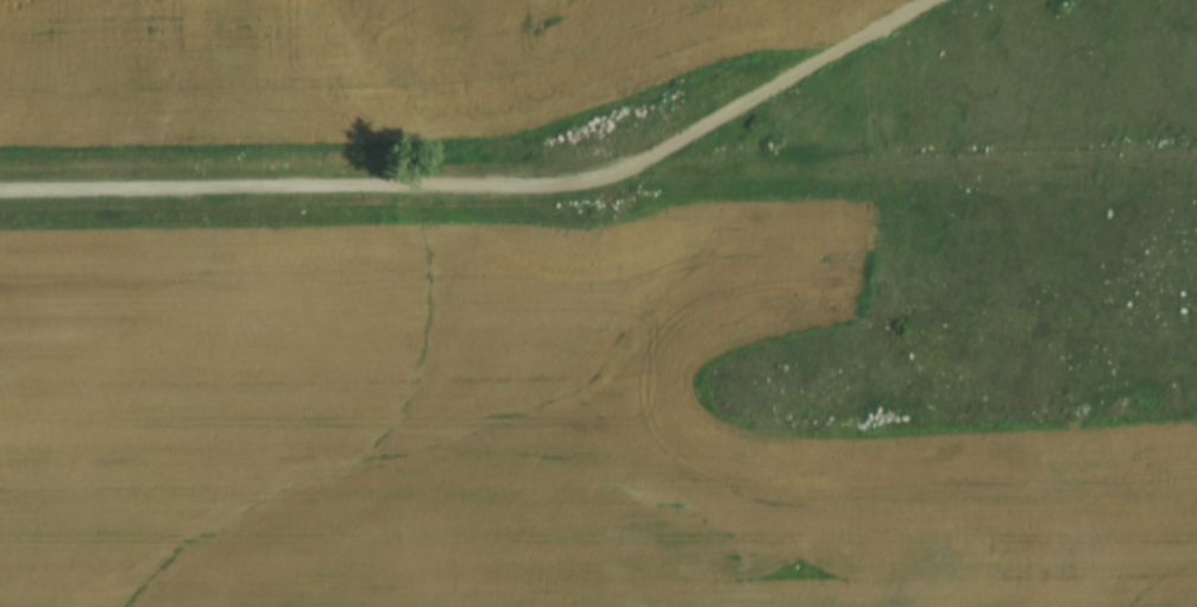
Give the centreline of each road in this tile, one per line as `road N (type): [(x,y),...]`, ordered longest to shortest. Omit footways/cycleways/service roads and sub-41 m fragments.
road 1 (residential): [(0,190),(580,176),(630,159),(936,0)]
road 2 (track): [(580,176),(1196,175)]

